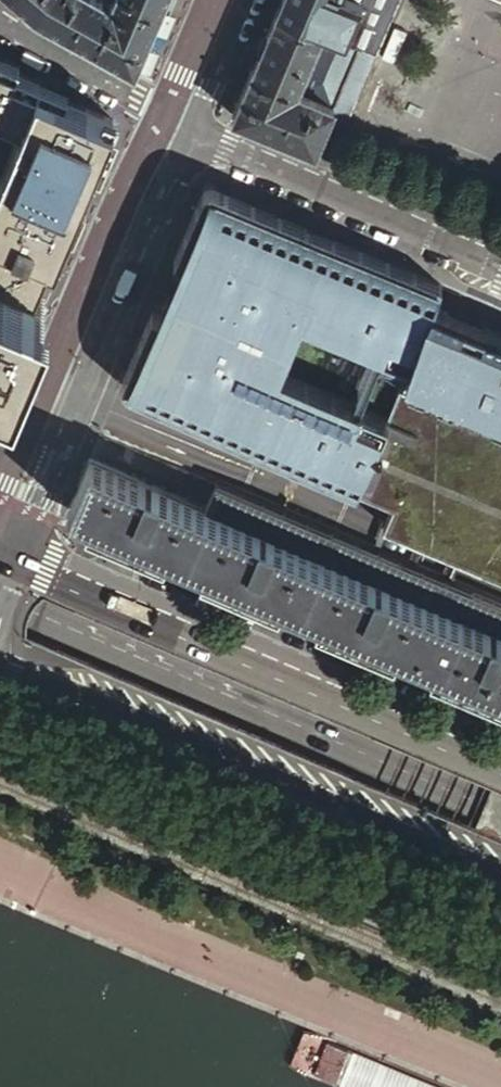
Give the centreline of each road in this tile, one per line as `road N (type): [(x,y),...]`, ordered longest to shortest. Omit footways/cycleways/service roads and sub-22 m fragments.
road 1 (primary): [(0,734),(500,956)]
road 2 (primary): [(500,816),(0,602)]
road 3 (primary): [(0,670),(500,869)]
road 4 (primary): [(500,768),(13,562)]
road 5 (unclassified): [(193,124),(13,562)]
road 6 (unclassified): [(193,124),(500,261)]
road 7 (residential): [(0,19),(193,124)]
road 8 (unclassified): [(246,0),(193,124)]

